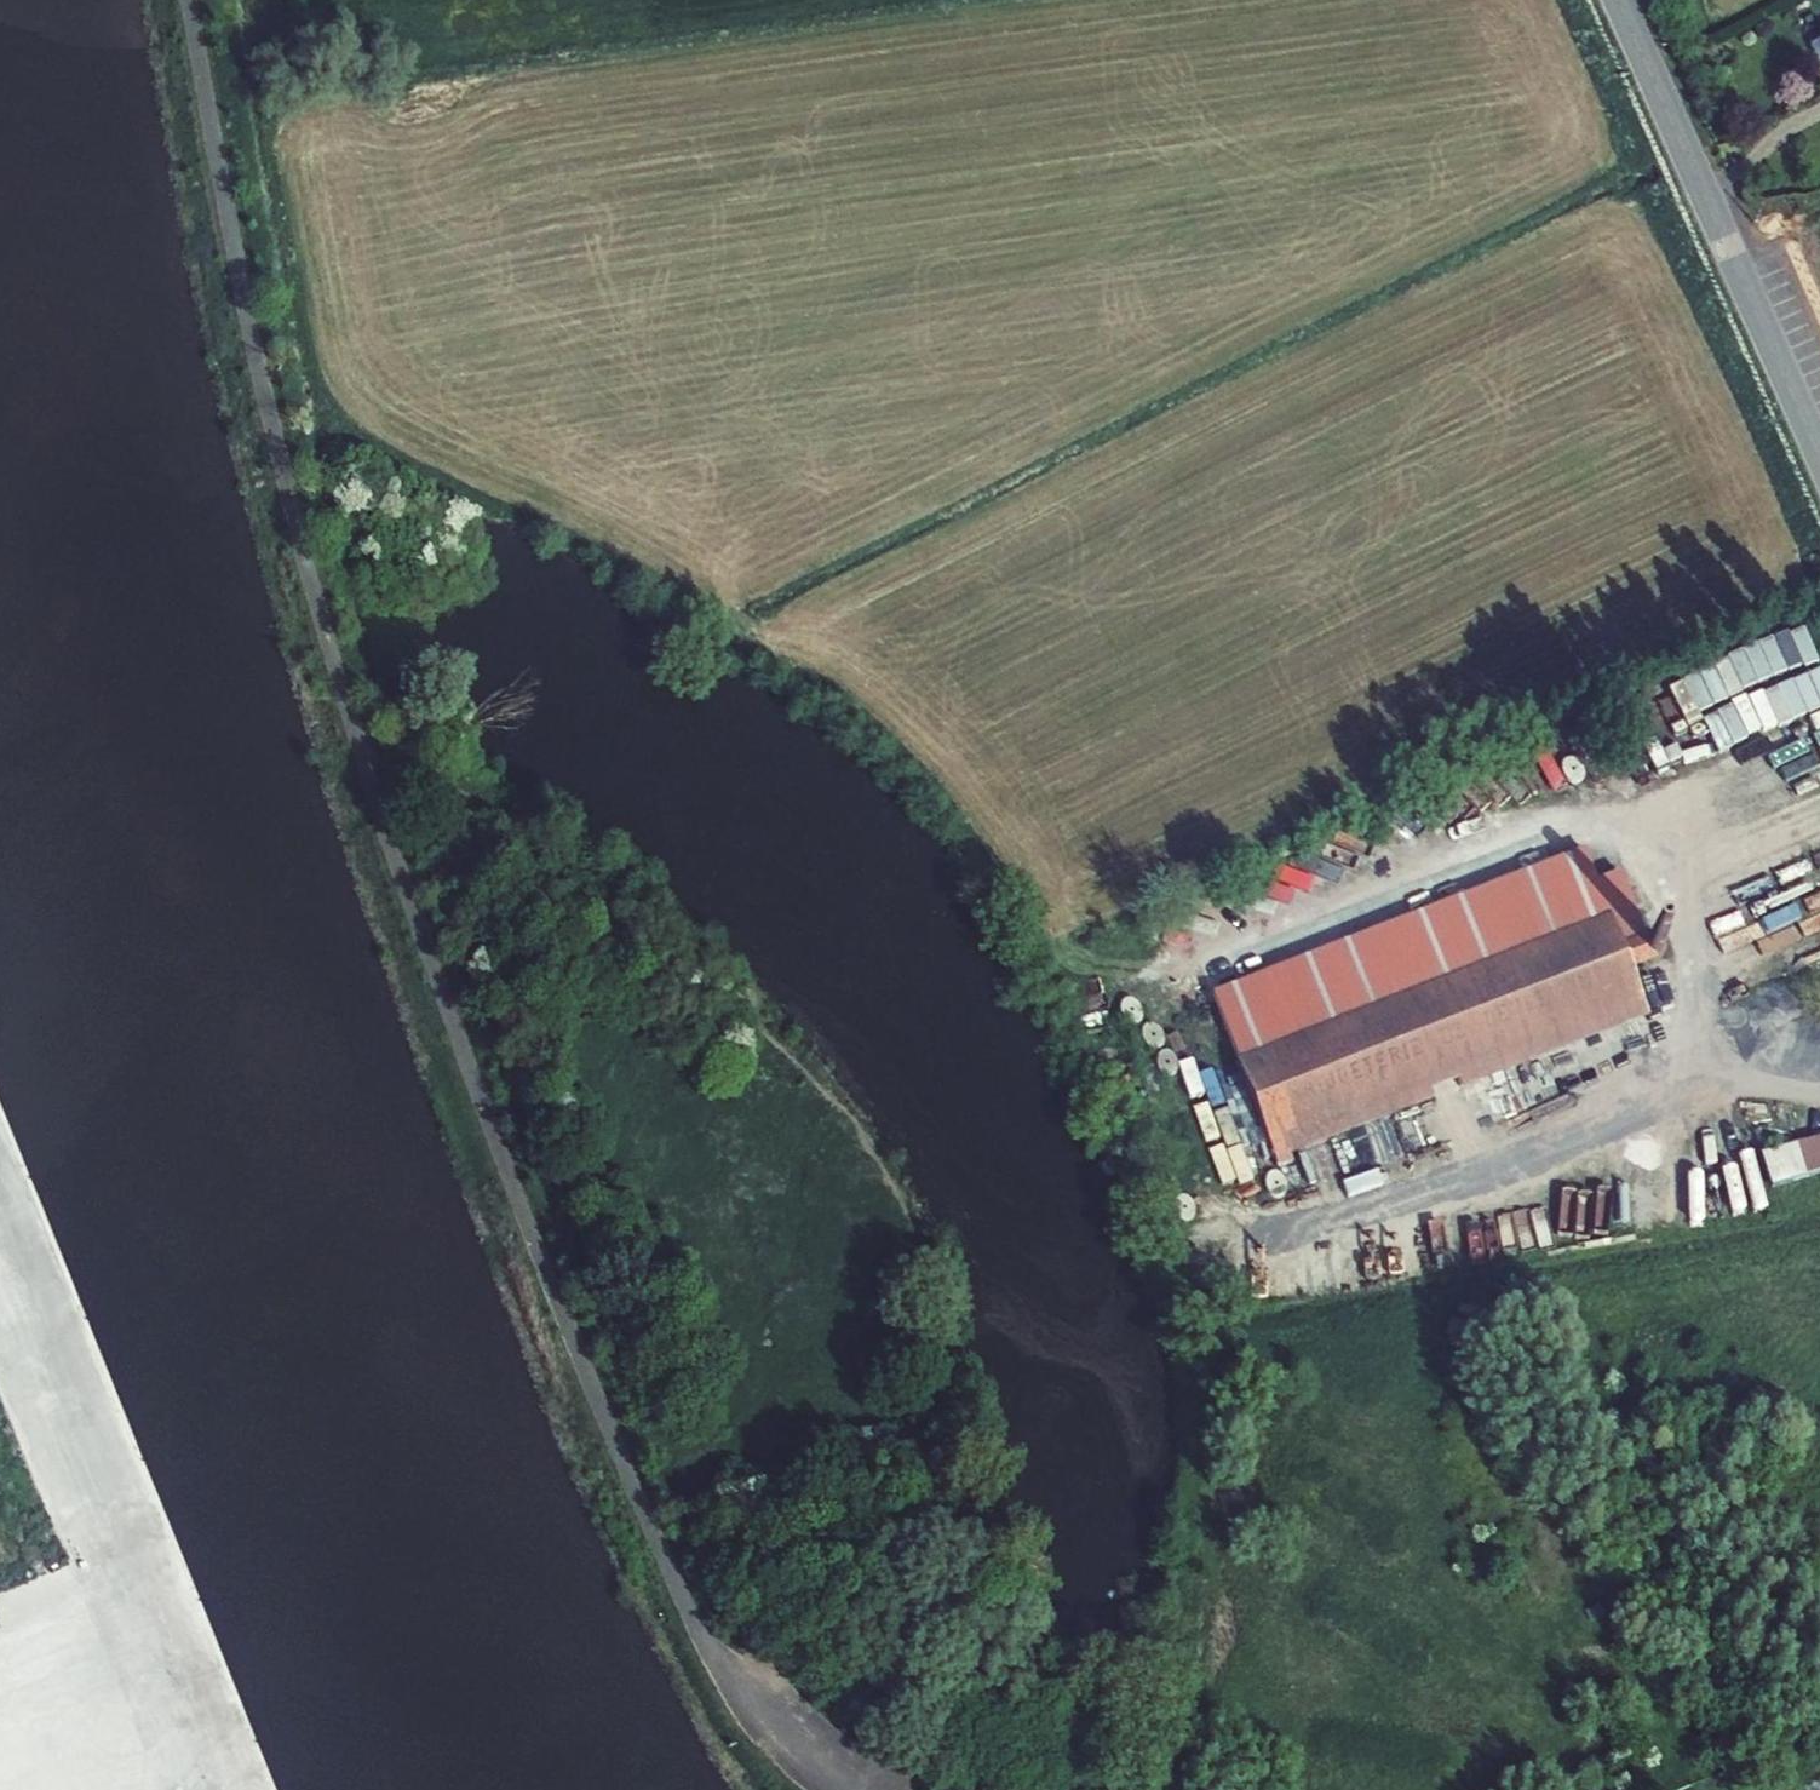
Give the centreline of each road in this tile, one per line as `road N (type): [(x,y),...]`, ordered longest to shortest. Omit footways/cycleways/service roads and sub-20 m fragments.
road 1 (tertiary): [(1617,0),(1819,460)]

